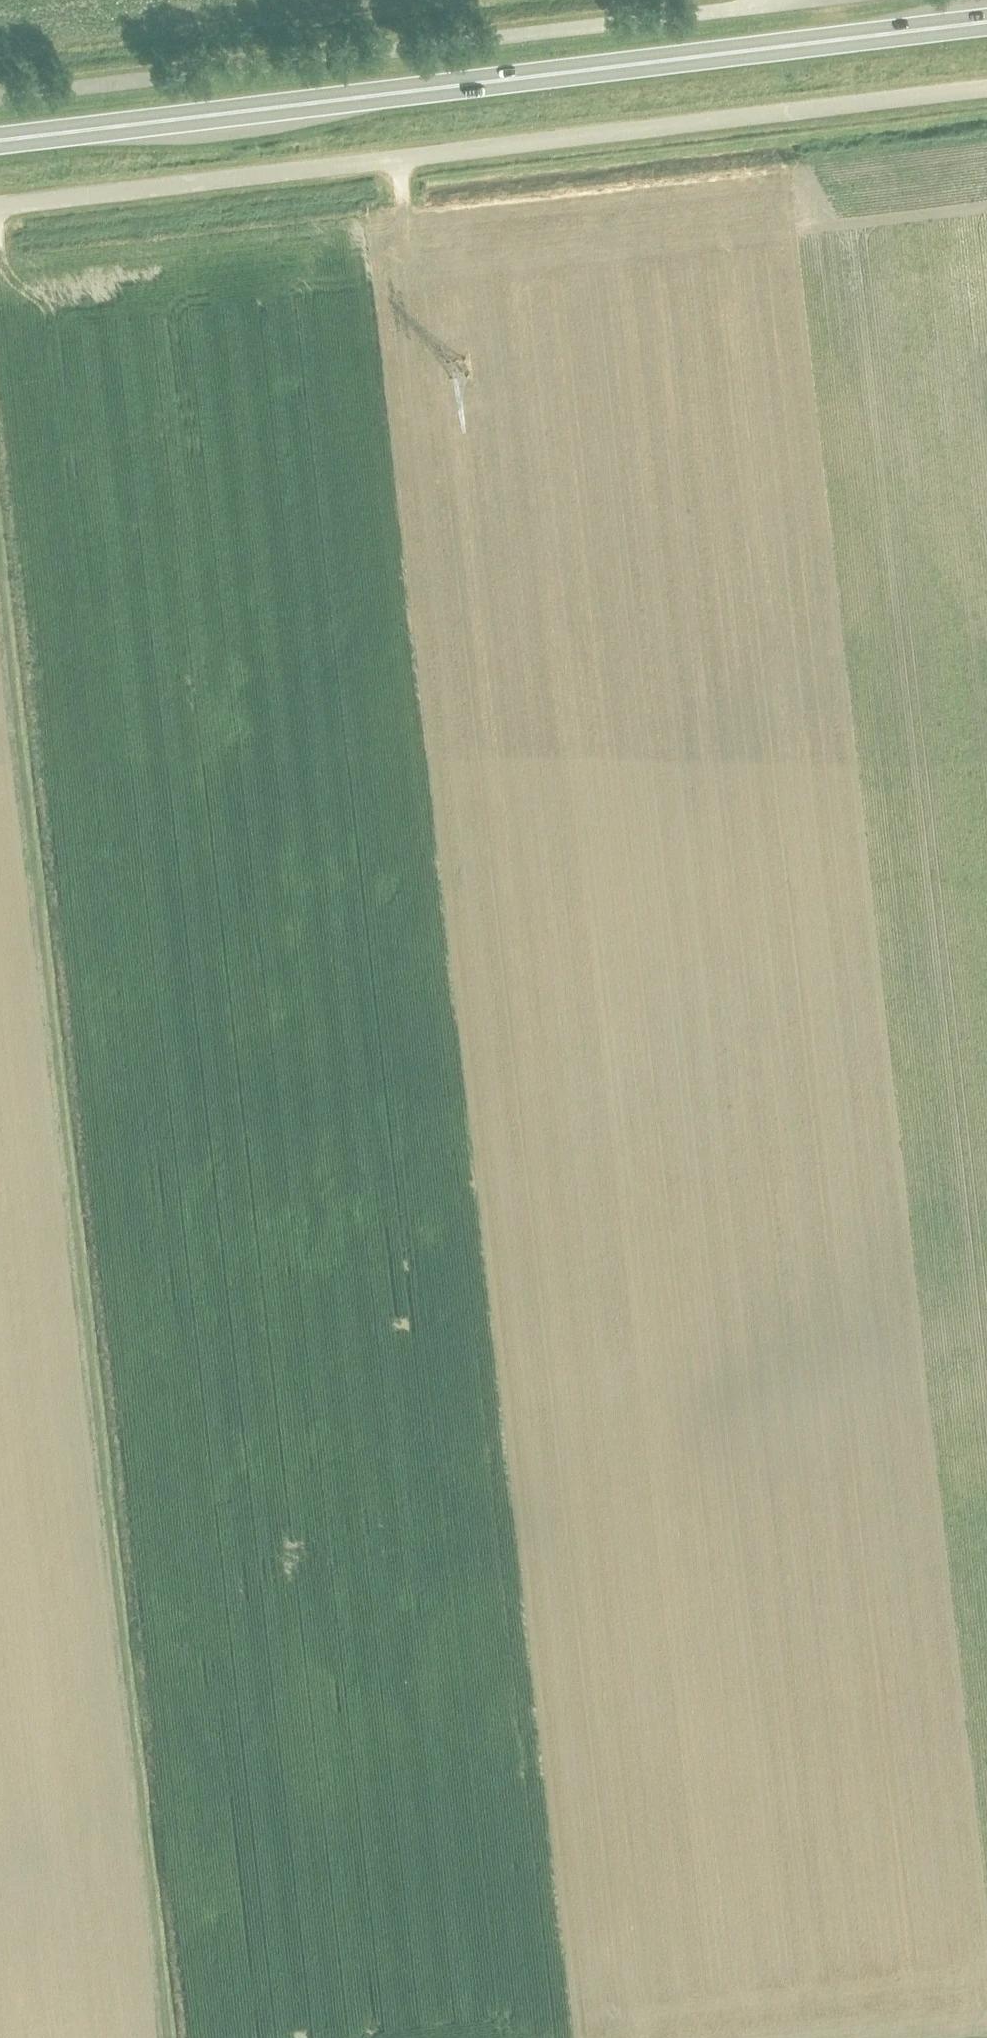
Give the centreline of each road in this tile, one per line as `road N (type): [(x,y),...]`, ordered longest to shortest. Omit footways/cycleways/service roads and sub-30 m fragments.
road 1 (trunk): [(0,140),(986,22)]
road 2 (unclassified): [(0,206),(986,88)]
road 3 (unclassified): [(0,97),(803,0)]

